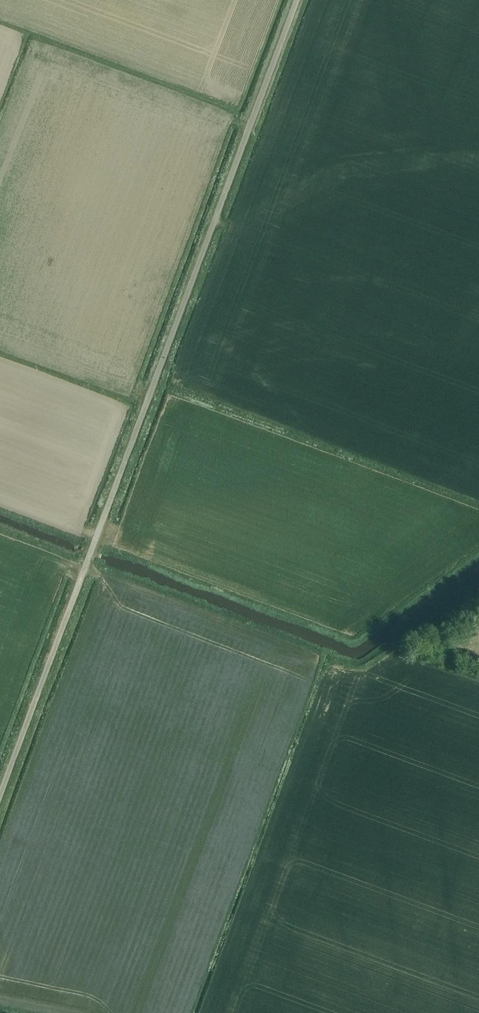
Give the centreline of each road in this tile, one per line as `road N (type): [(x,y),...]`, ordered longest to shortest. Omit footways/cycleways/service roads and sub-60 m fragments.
road 1 (unclassified): [(0,795),(297,0)]

